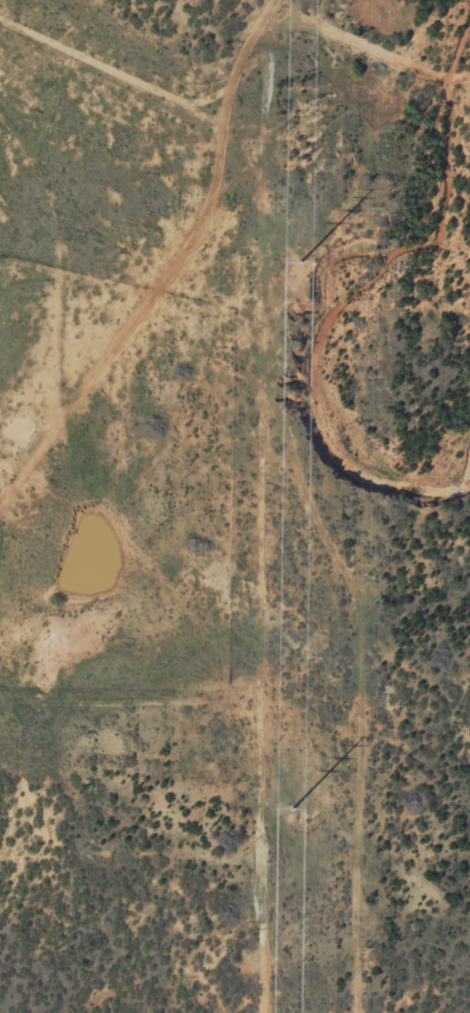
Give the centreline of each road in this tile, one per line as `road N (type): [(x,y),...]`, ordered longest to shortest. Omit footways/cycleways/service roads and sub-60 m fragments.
road 1 (residential): [(0,487),(179,252),(199,97),(271,41),(469,58)]
road 2 (residential): [(199,97),(0,33)]

